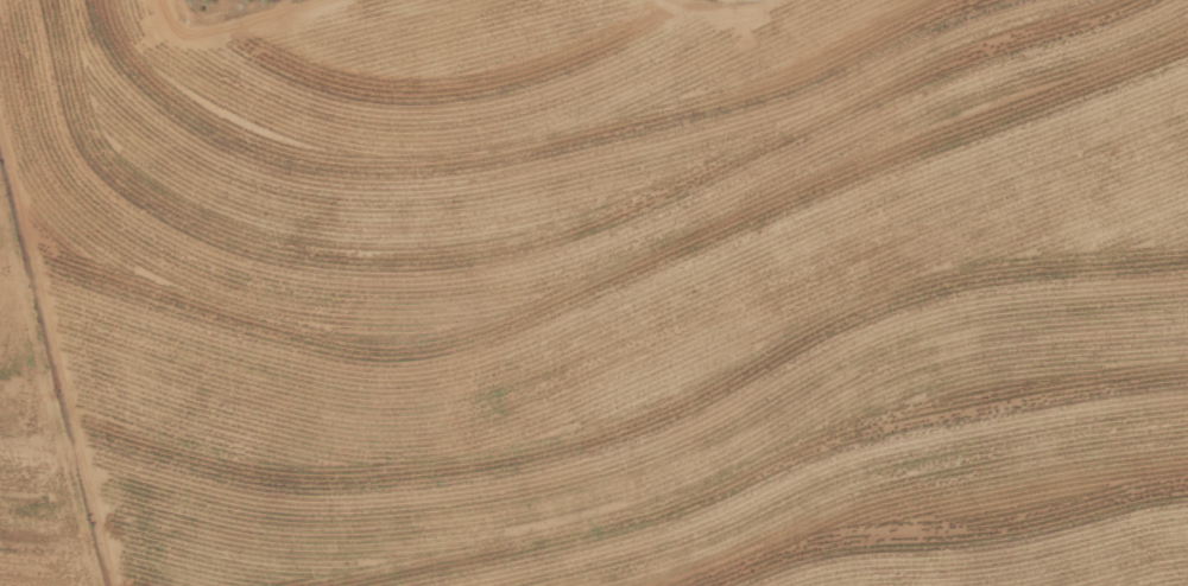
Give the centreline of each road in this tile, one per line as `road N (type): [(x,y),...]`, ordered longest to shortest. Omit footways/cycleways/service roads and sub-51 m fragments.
road 1 (residential): [(886,171),(790,0)]
road 2 (residential): [(30,51),(202,19)]

